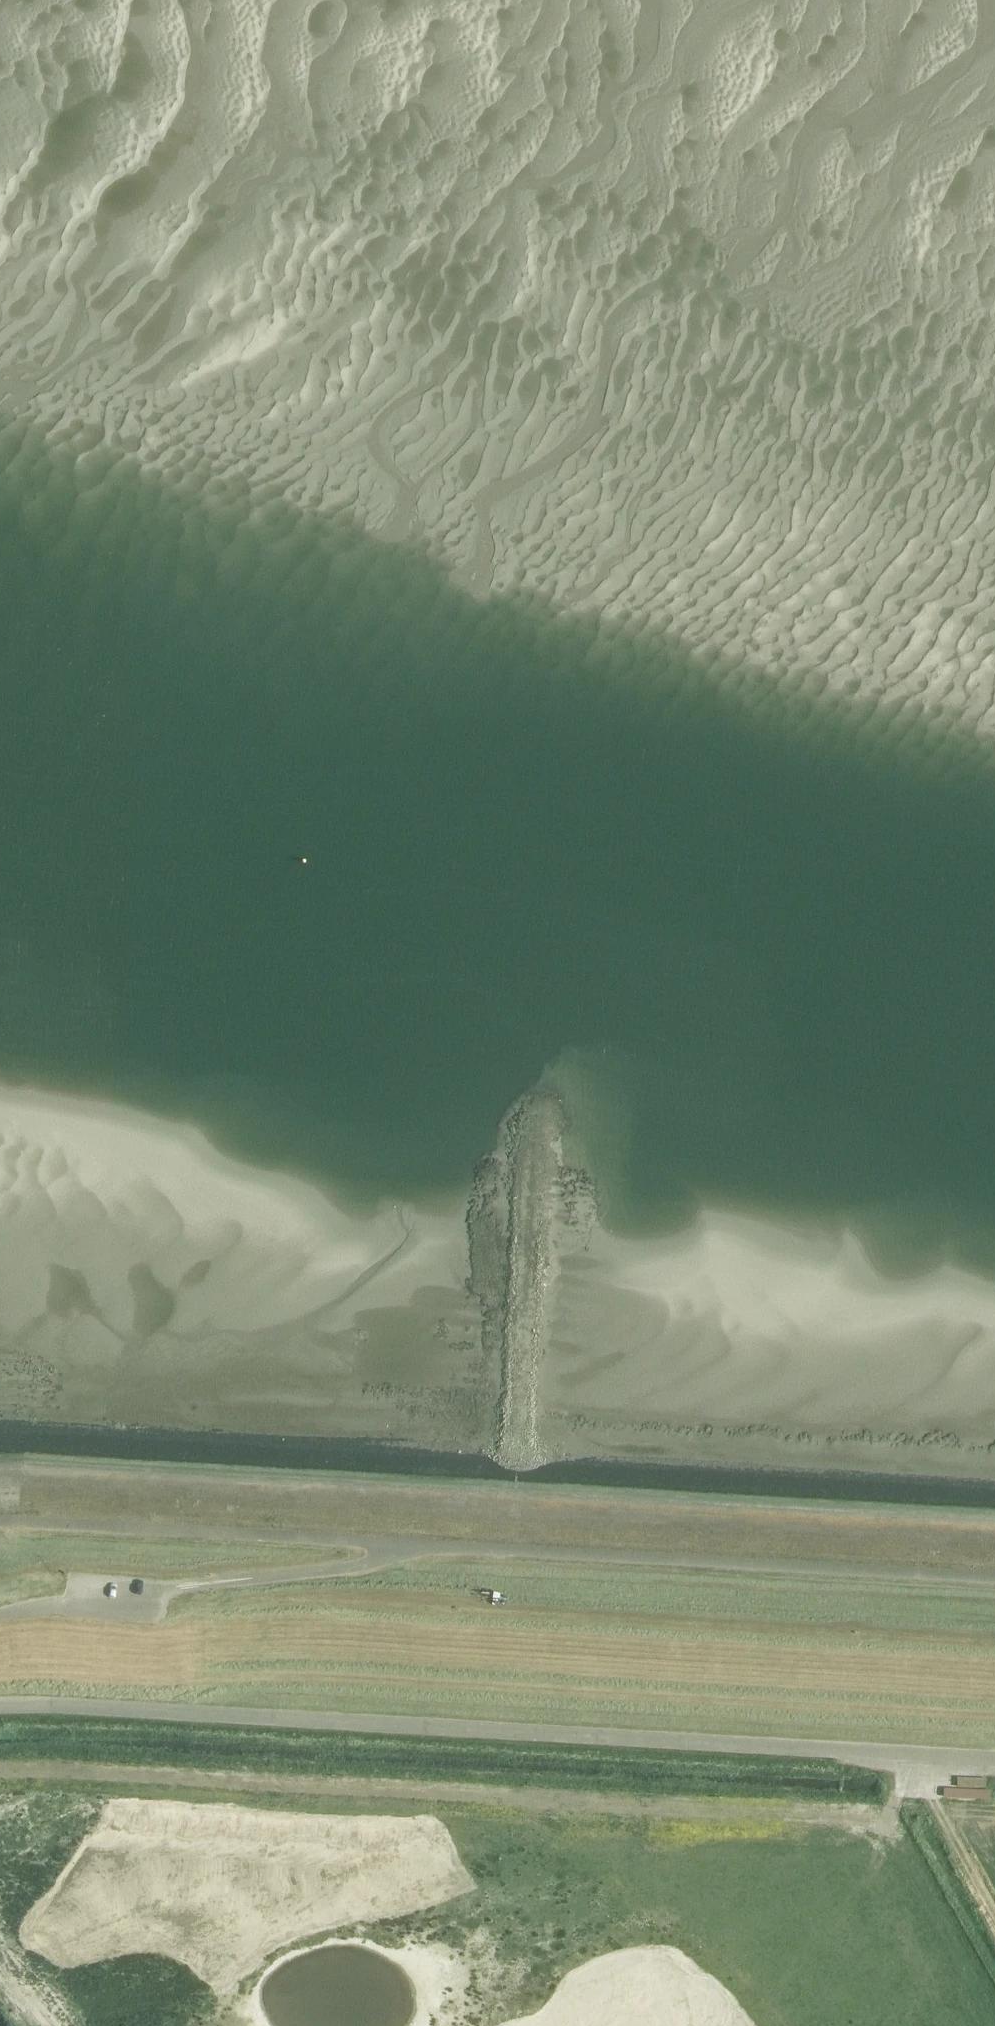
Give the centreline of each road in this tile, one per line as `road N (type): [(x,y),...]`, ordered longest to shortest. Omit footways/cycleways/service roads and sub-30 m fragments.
road 1 (tertiary): [(0,1703),(994,1760)]
road 2 (track): [(933,1756),(930,1794),(994,1912)]

